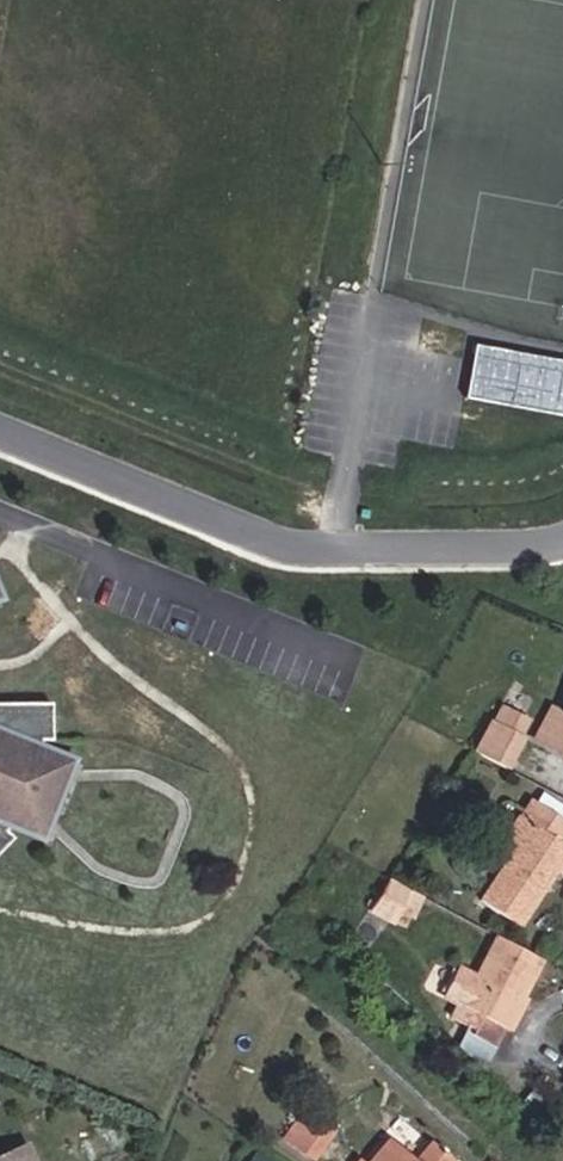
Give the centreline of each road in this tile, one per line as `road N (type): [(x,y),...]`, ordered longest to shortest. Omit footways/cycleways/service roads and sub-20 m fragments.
road 1 (residential): [(0,426),(292,548),(562,547)]

